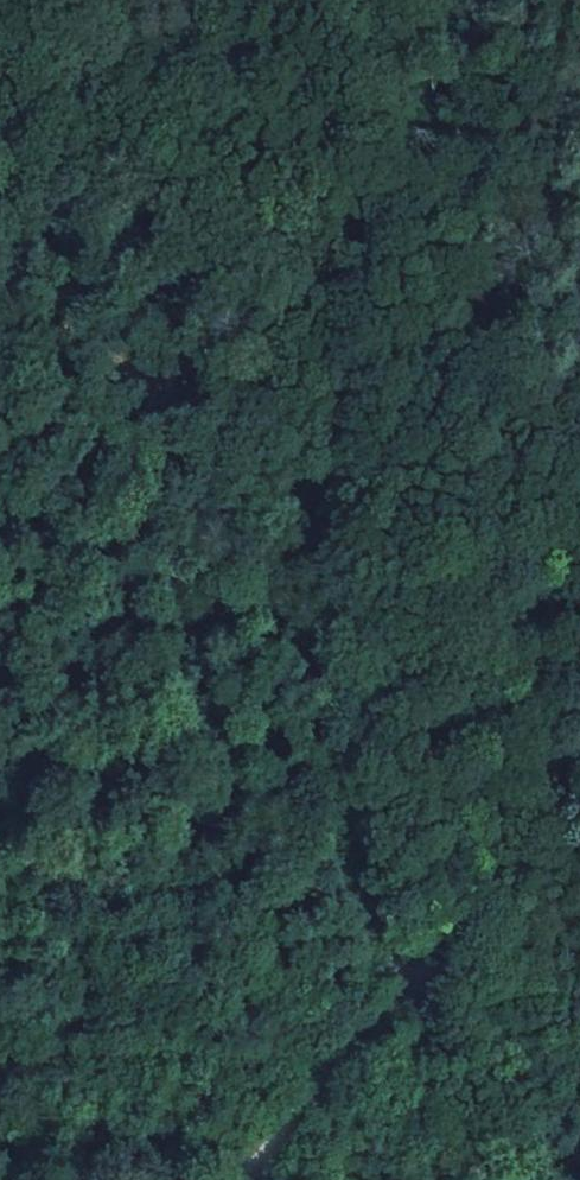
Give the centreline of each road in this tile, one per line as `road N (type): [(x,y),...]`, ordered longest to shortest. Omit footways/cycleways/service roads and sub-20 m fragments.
road 1 (track): [(320,352),(412,991)]
road 2 (track): [(0,88),(320,352)]
road 3 (track): [(579,796),(412,991)]
road 4 (track): [(412,991),(248,1179)]

